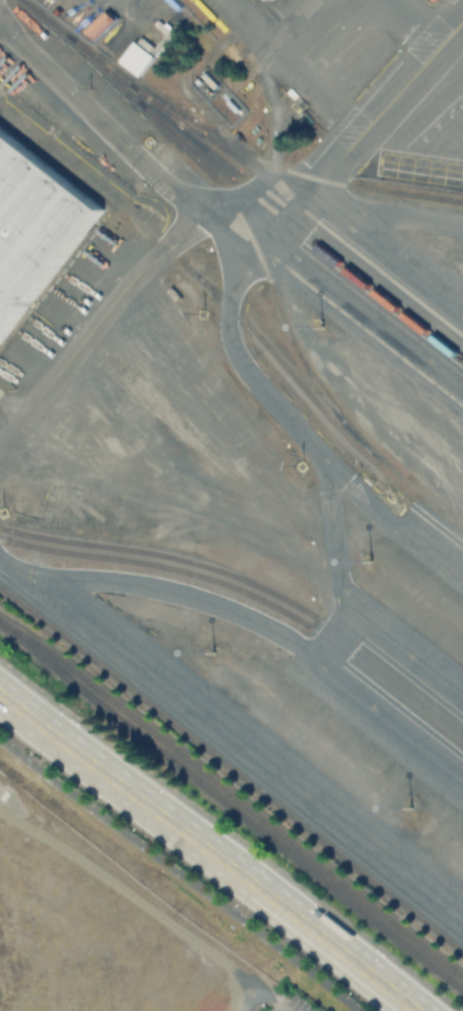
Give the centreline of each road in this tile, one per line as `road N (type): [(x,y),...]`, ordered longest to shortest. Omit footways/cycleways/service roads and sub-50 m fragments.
road 1 (primary): [(71,745),(417,1010)]

